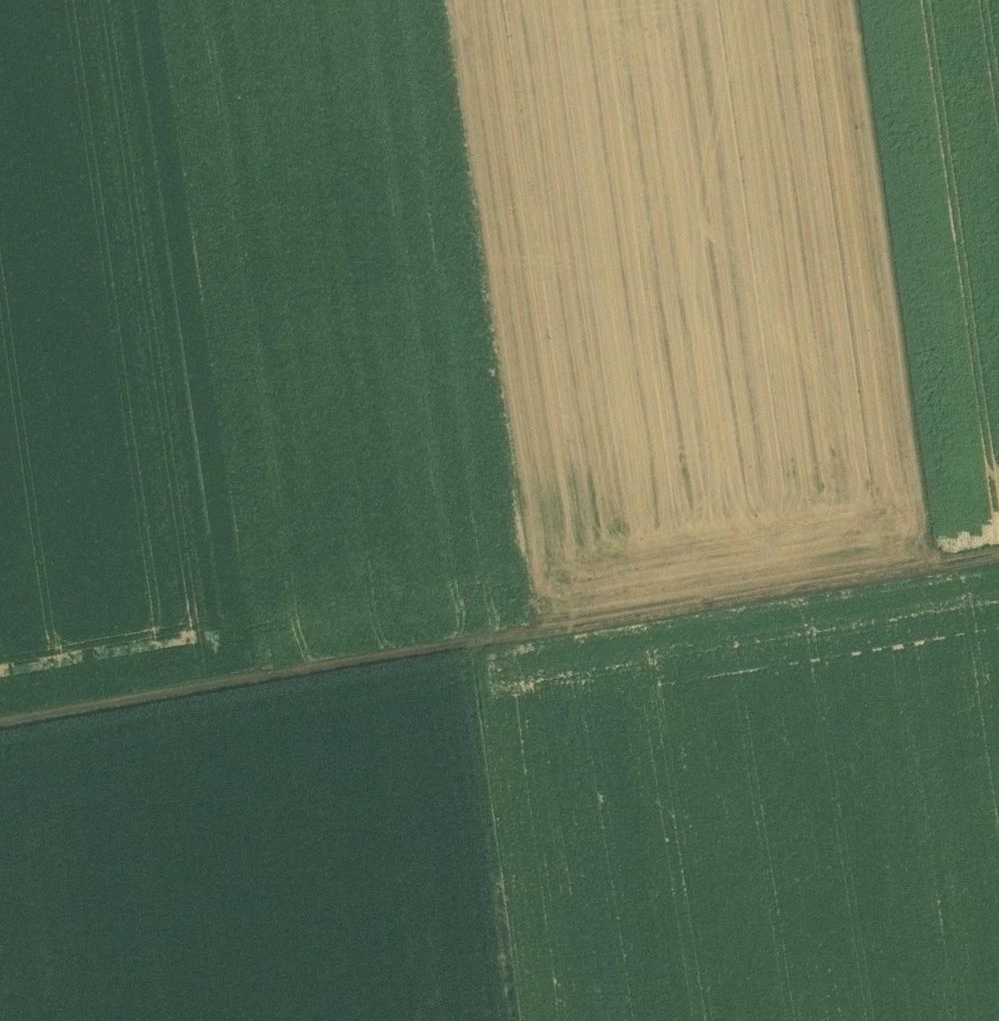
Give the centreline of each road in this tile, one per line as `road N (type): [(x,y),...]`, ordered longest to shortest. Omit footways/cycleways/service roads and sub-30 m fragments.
road 1 (track): [(0,722),(998,555)]

